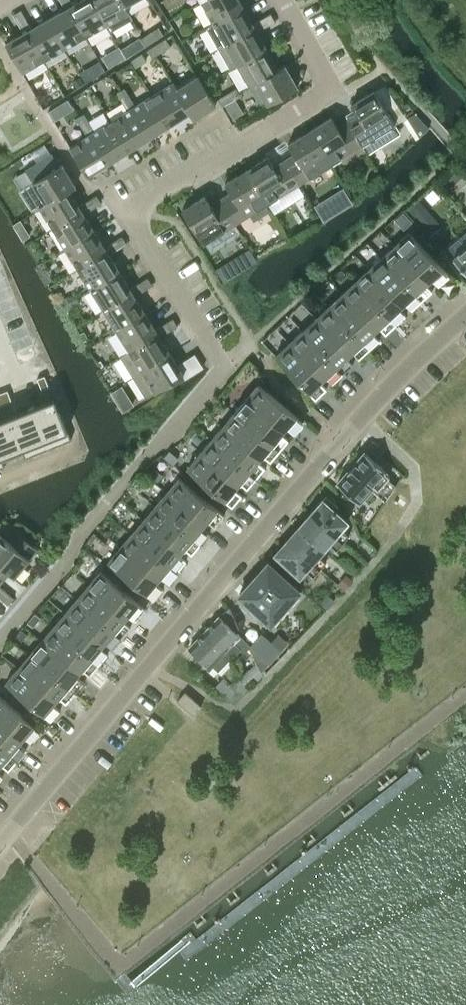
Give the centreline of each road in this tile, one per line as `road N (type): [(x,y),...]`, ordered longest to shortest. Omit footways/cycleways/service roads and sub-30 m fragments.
road 1 (residential): [(0,640),(223,367),(127,212),(332,86),(283,0)]
road 2 (residential): [(0,841),(295,491),(465,313)]

